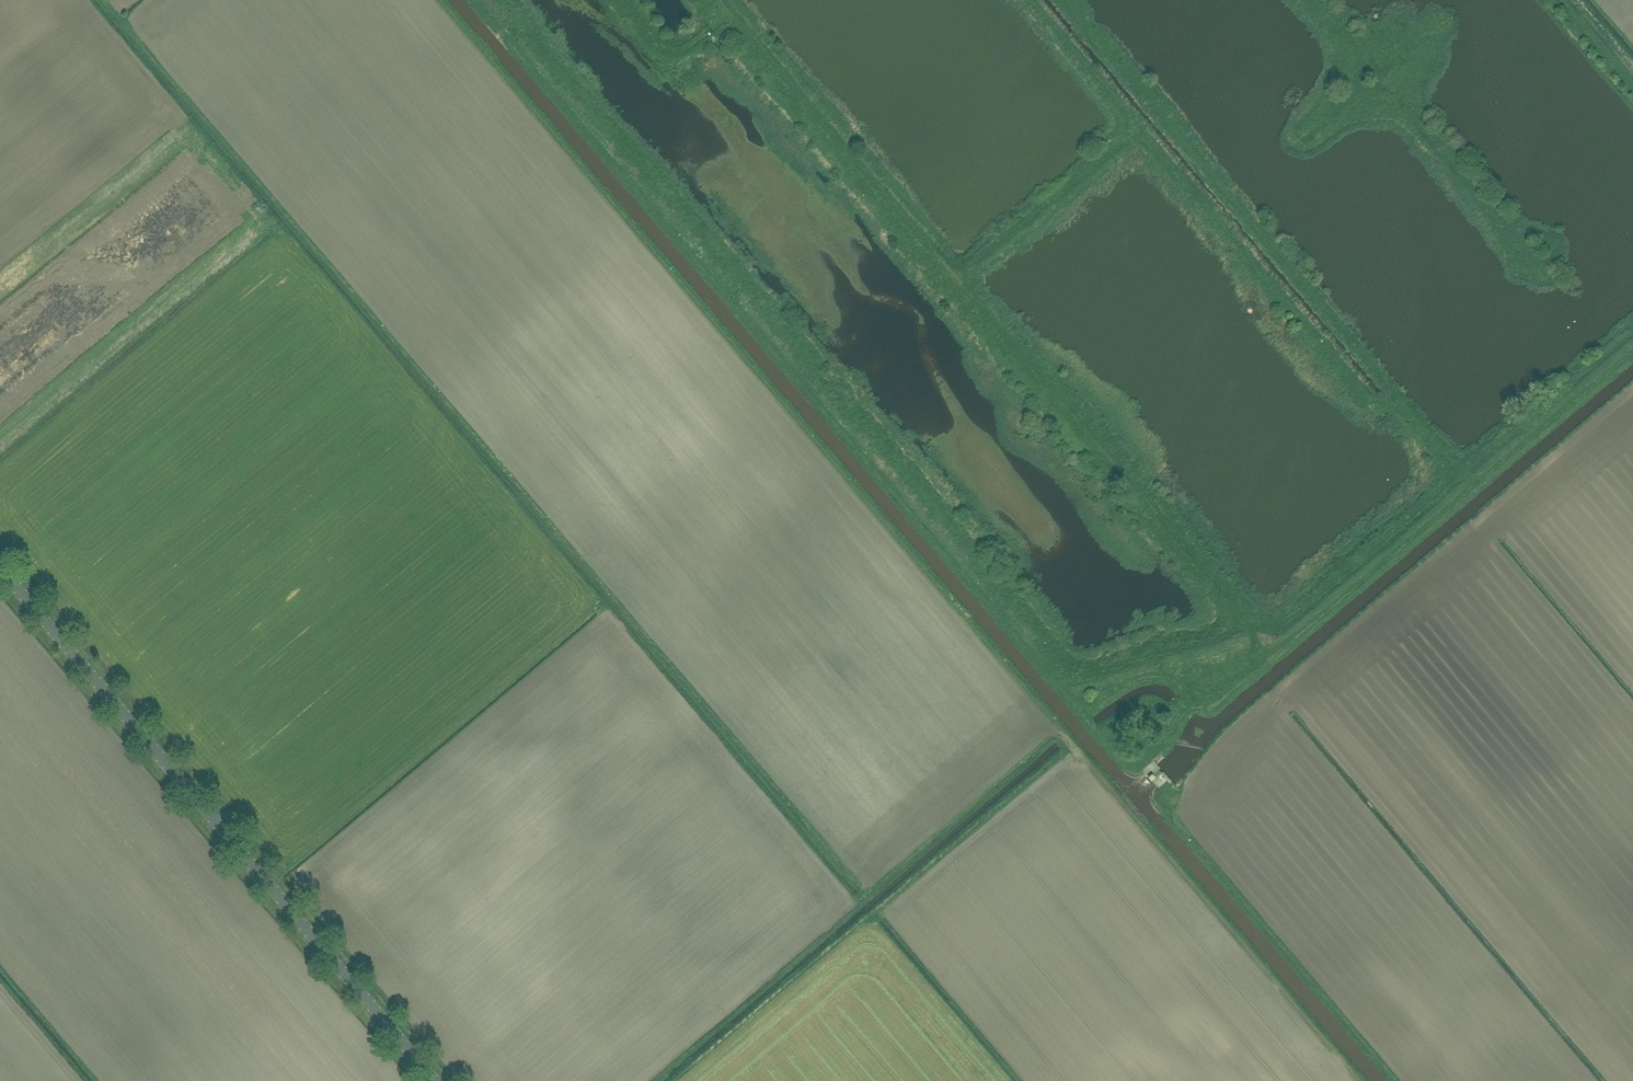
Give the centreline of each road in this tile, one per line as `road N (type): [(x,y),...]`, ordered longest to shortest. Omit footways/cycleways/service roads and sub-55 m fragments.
road 1 (tertiary): [(434,1080),(0,570)]

